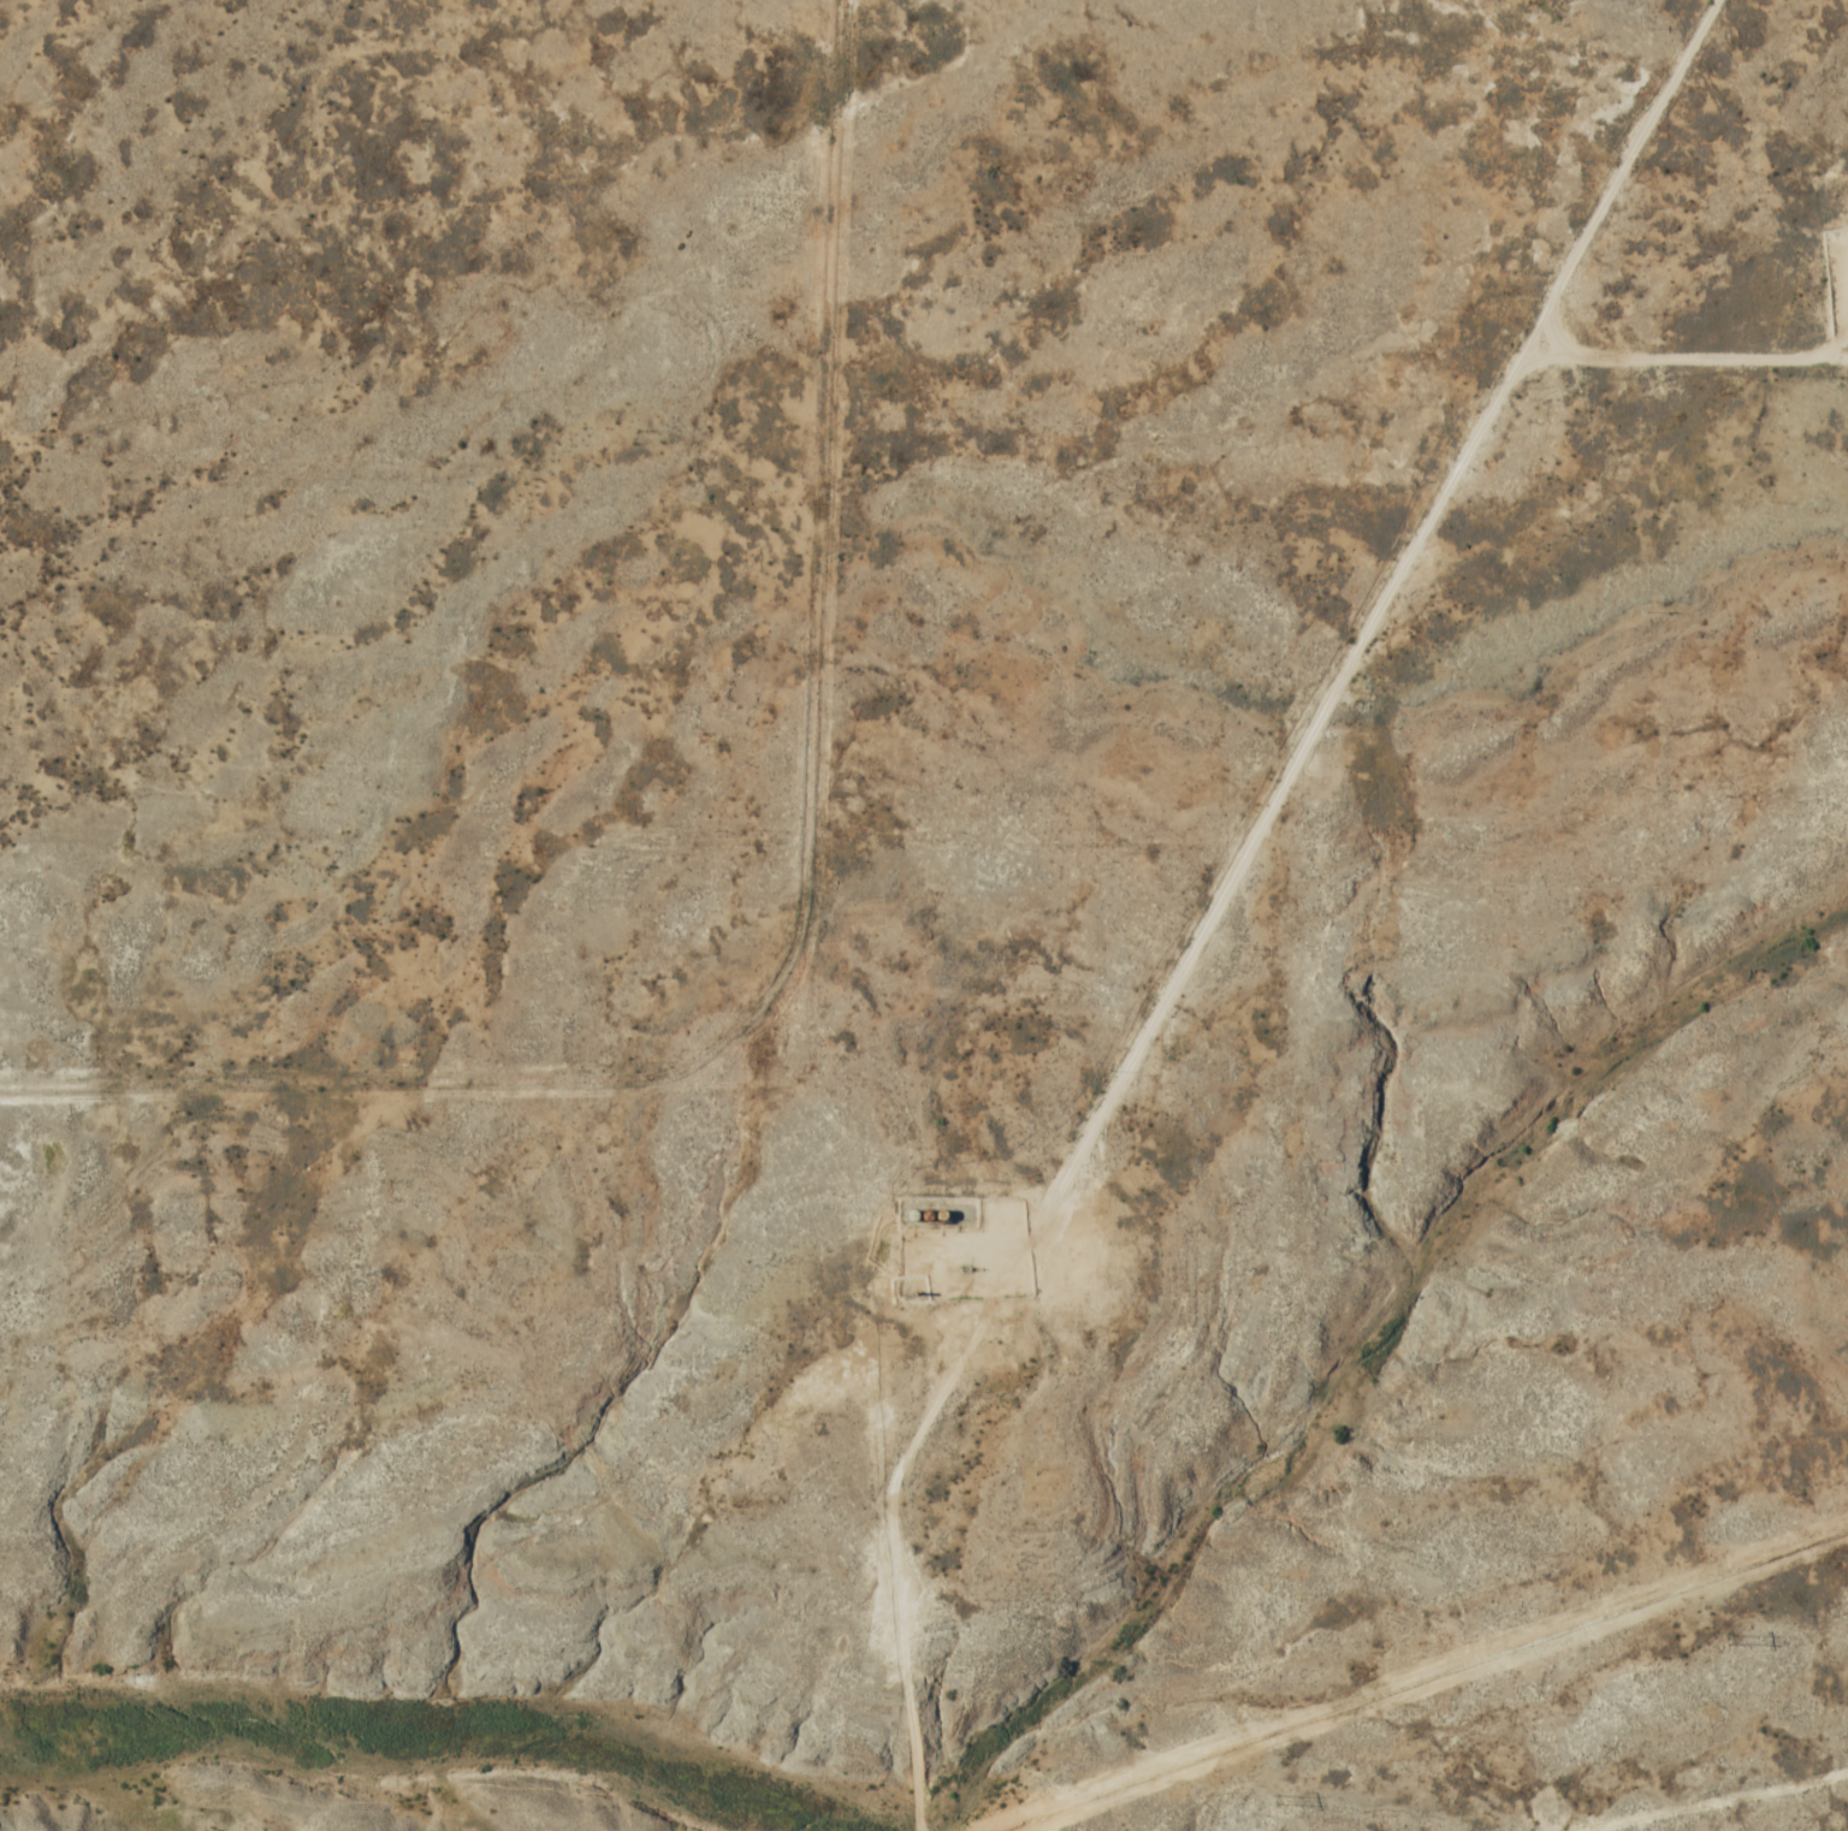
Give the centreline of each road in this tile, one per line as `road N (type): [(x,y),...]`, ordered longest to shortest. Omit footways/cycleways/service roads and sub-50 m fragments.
road 1 (residential): [(1717,0),(1313,716),(1242,875),(1055,1203)]
road 2 (residential): [(1847,223),(1832,235),(1842,352),(1518,352)]

